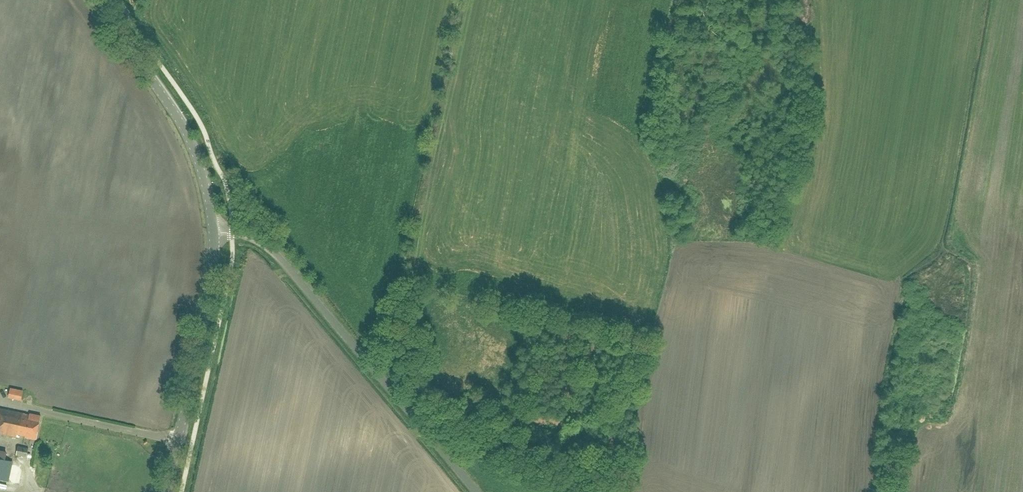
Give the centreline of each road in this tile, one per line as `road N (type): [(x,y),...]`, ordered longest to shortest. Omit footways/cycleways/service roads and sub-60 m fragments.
road 1 (track): [(375,371),(402,305),(470,0)]
road 2 (unclassified): [(476,491),(266,243),(243,233),(213,234)]
road 3 (tertiary): [(213,234),(199,158),(183,126),(94,0)]
road 4 (tertiary): [(168,491),(210,290),(213,234)]

